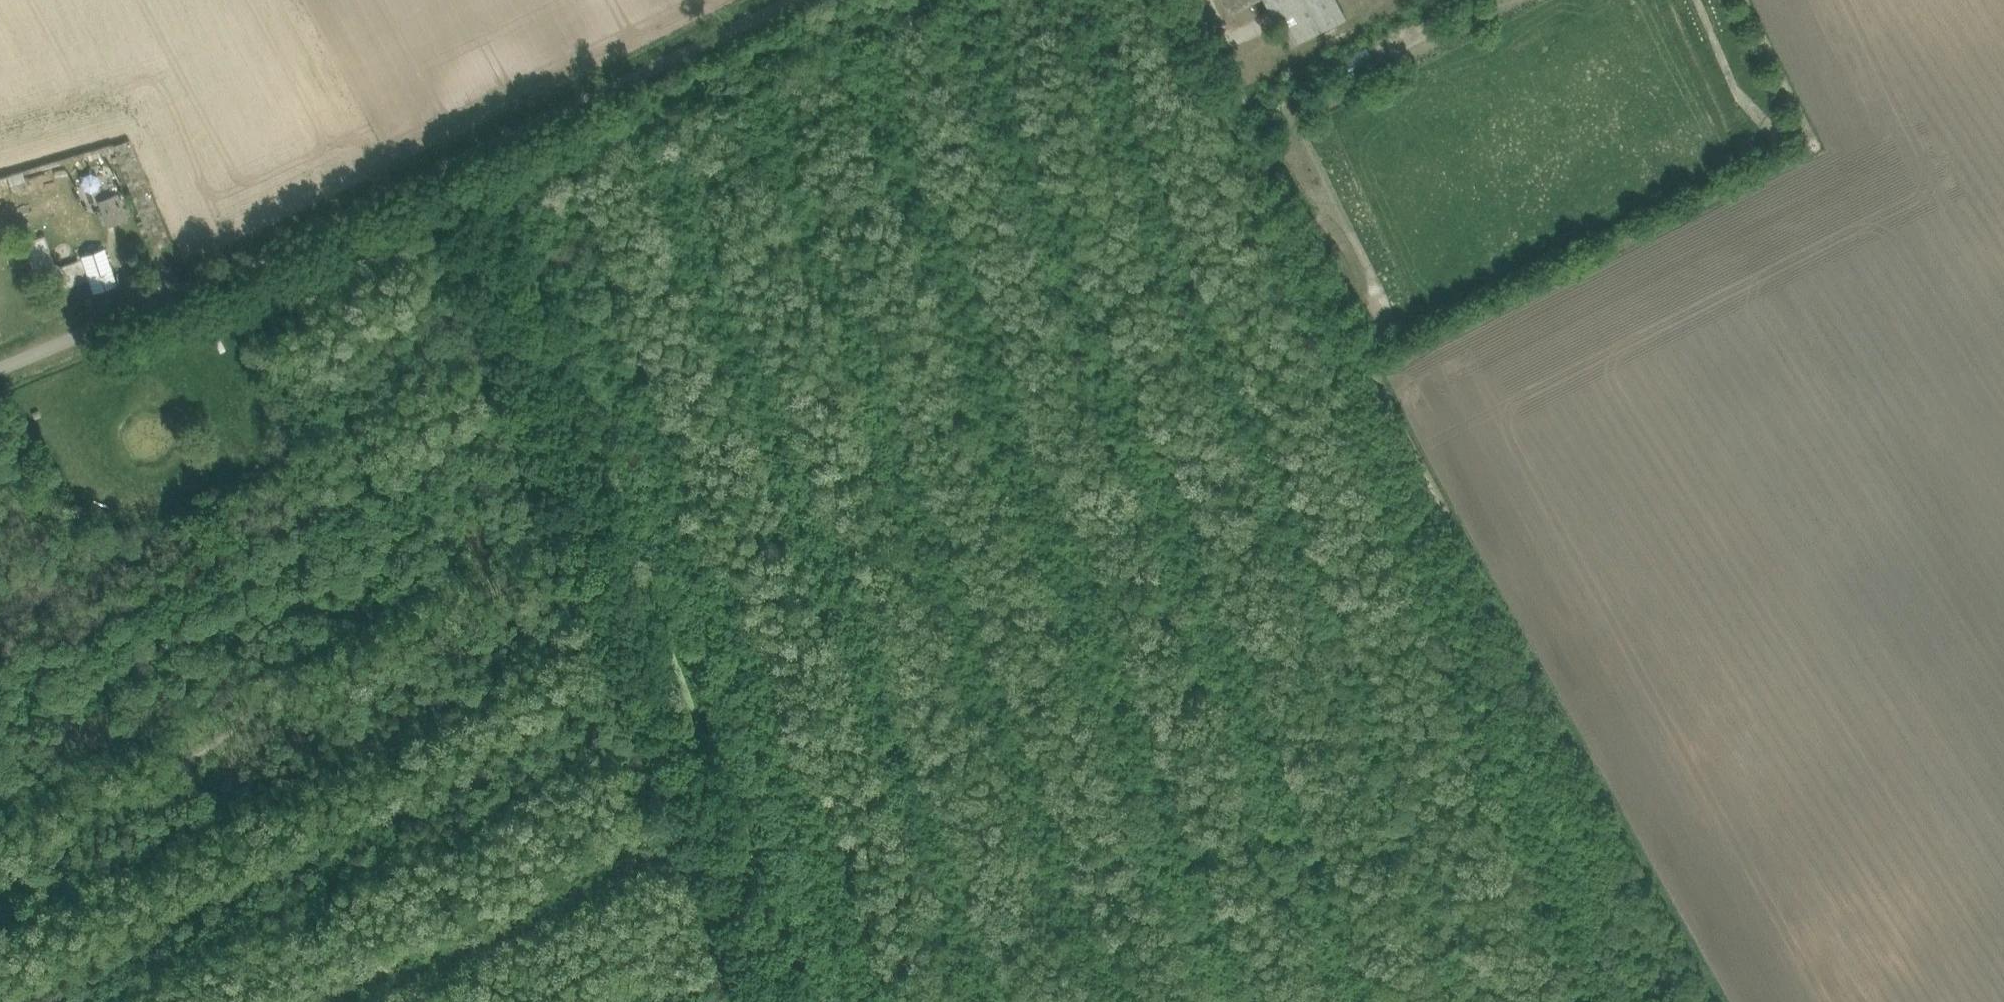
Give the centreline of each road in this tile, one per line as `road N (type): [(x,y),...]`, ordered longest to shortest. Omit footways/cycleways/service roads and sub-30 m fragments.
road 1 (unclassified): [(0,356),(769,0)]

